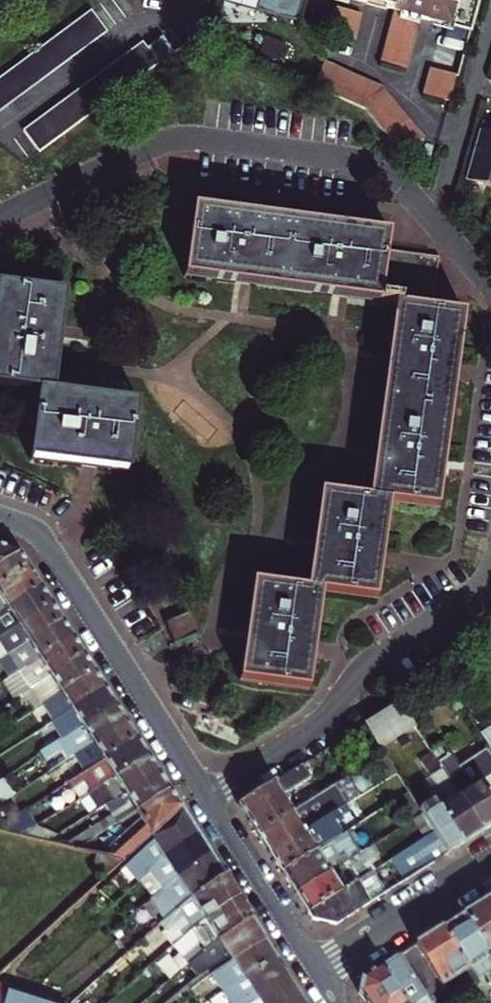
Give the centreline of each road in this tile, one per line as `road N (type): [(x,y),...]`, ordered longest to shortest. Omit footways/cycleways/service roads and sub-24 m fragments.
road 1 (residential): [(0,218),(168,139),(203,138),(388,175),(490,287)]
road 2 (residential): [(490,572),(361,668),(316,723),(205,797)]
road 3 (residential): [(0,514),(25,524),(56,553),(205,797)]
road 4 (residential): [(205,797),(321,972)]
road 5 (residential): [(321,972),(490,863)]

